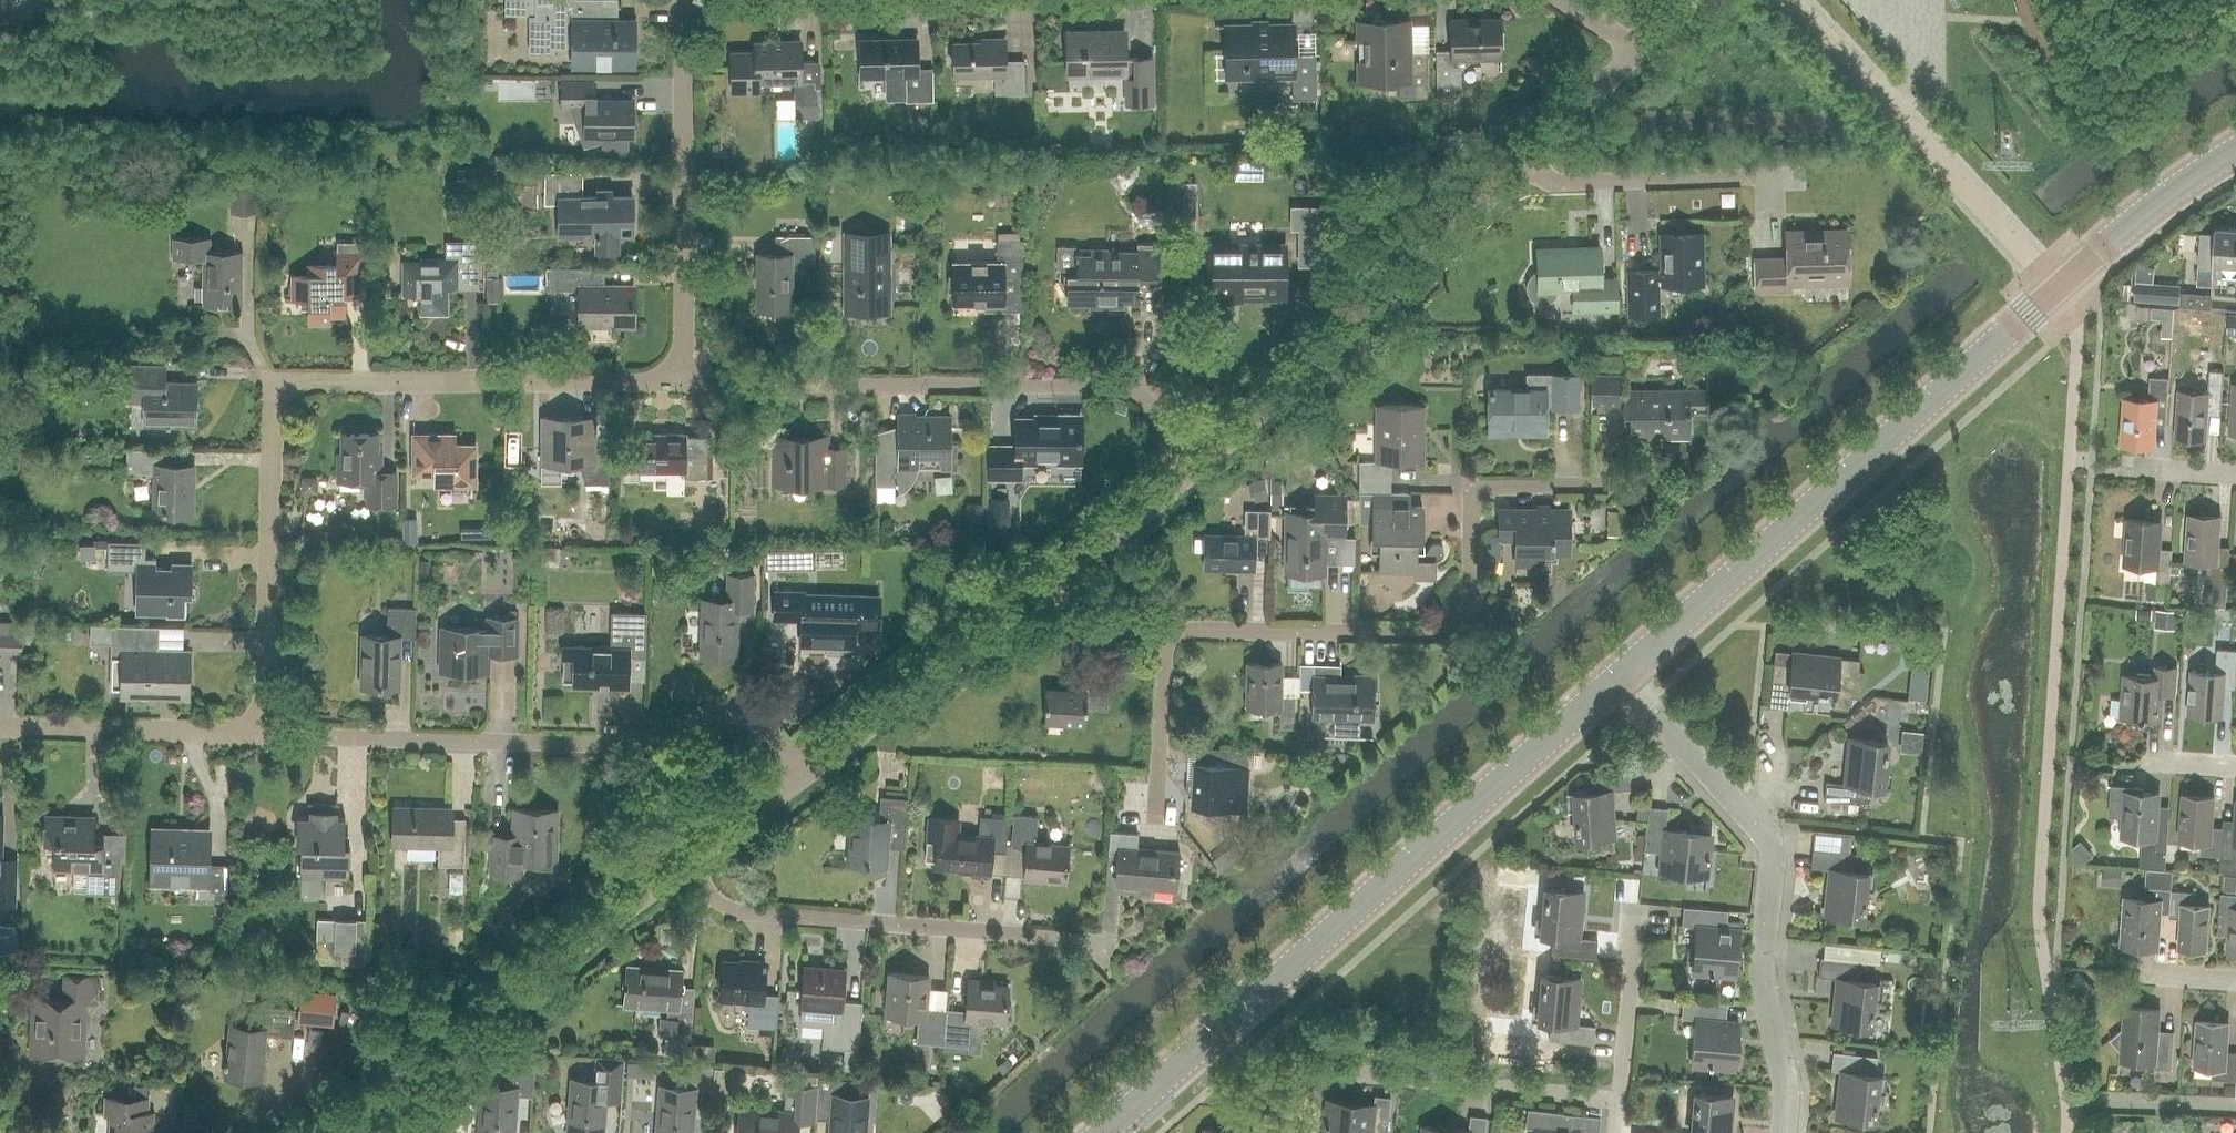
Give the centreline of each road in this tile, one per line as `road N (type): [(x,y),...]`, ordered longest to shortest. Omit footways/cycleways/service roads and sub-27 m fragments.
road 1 (residential): [(680,380),(280,385),(273,738)]
road 2 (tertiary): [(1108,1132),(1621,674)]
road 3 (tertiary): [(1621,674),(2058,289)]
road 4 (residential): [(1202,459),(1155,399),(1118,386),(680,380)]
road 5 (residential): [(797,781),(753,736),(705,721),(661,722),(551,752),(273,738)]
road 6 (residential): [(1602,485),(1452,497),(1447,591),(1432,621),(1172,634)]
road 7 (residential): [(1786,1132),(1789,1088),(1764,968),(1773,846),(1651,708)]
road 8 (residential): [(680,380),(683,2),(772,0)]
road 9 (residential): [(1106,941),(728,913),(685,864)]
road 10 (residential): [(334,1132),(685,864)]
road 11 (residential): [(1202,459),(1526,162)]
road 12 (unclassified): [(2058,289),(1789,0)]
road 13 (residential): [(1290,1132),(1296,1062),(1618,1095)]
road 14 (residential): [(797,781),(1052,583)]
road 15 (residential): [(273,738),(0,729)]
road 16 (residential): [(1759,178),(1544,183),(1526,162)]
road 17 (tertiary): [(2058,289),(2235,155)]
road 18 (residential): [(1052,583),(1202,459)]
road 19 (residential): [(1157,821),(1172,634)]
road 20 (residential): [(1618,1095),(1624,912)]
road 21 (residential): [(1526,162),(1642,49)]
road 22 (residential): [(685,864),(797,781)]
road 23 (residential): [(1172,634),(1084,614),(1052,583)]

